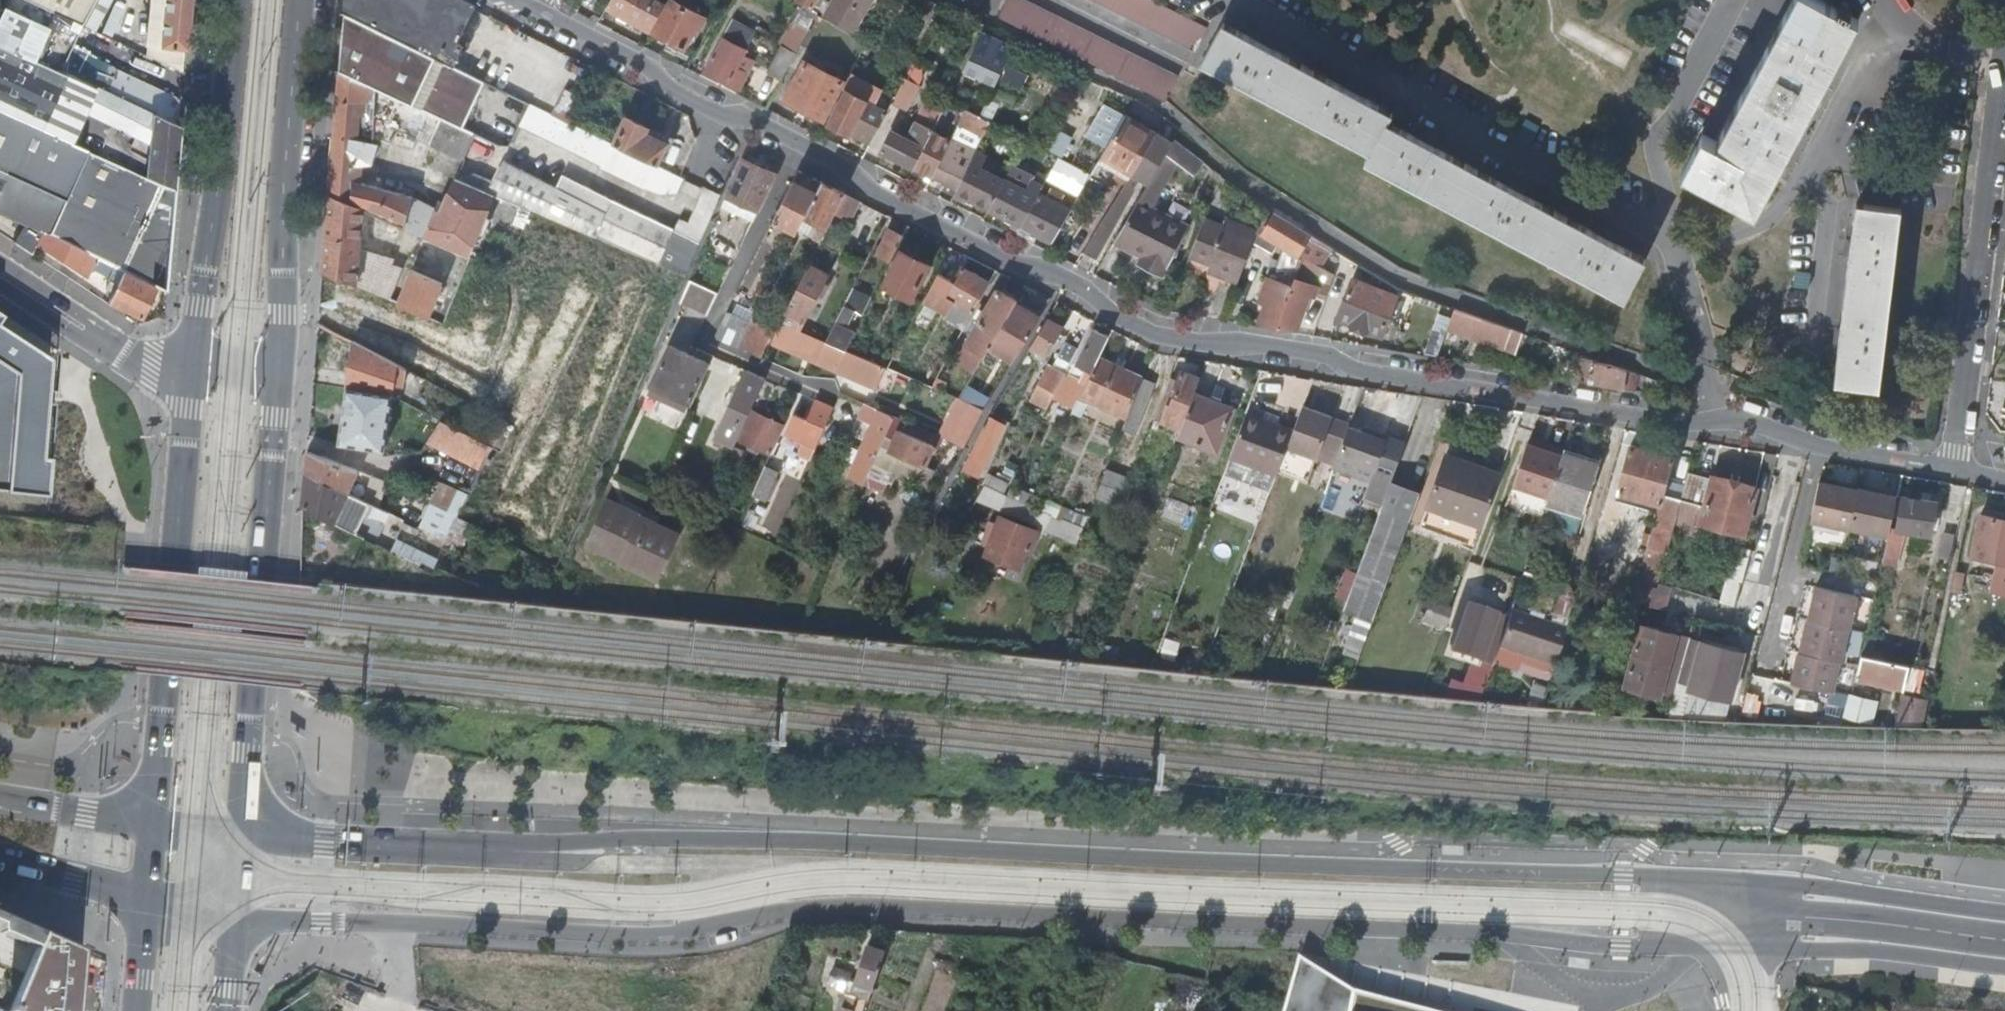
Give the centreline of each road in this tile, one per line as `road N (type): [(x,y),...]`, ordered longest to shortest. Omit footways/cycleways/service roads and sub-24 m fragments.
road 1 (tertiary): [(235,922),(668,933),(863,904),(1497,934),(1609,946),(1734,936),(1791,949),(2004,967)]
road 2 (tertiary): [(2004,912),(1738,881),(837,841),(634,838),(515,849),(327,840),(240,827)]
road 3 (residential): [(526,9),(646,63),(666,87),(718,112),(801,142),(873,191),(1016,264),(1071,279),(1131,328),(1205,346),(1249,340),(1331,356),(1363,373),(1681,422),(1719,417)]
road 4 (primary): [(240,827),(279,373)]
road 5 (primary): [(192,366),(153,817)]
road 6 (residential): [(1950,472),(2004,33)]
road 7 (primary): [(279,373),(283,190),(300,0)]
road 8 (primary): [(237,0),(192,366)]
road 9 (residential): [(1403,279),(1711,384),(1719,417)]
road 10 (residential): [(1719,417),(1950,472)]
road 11 (residential): [(0,267),(127,349),(192,366)]
road 12 (residential): [(913,0),(1090,69)]
road 13 (tertiary): [(153,817),(0,799)]
road 14 (tertiary): [(0,858),(145,900)]

